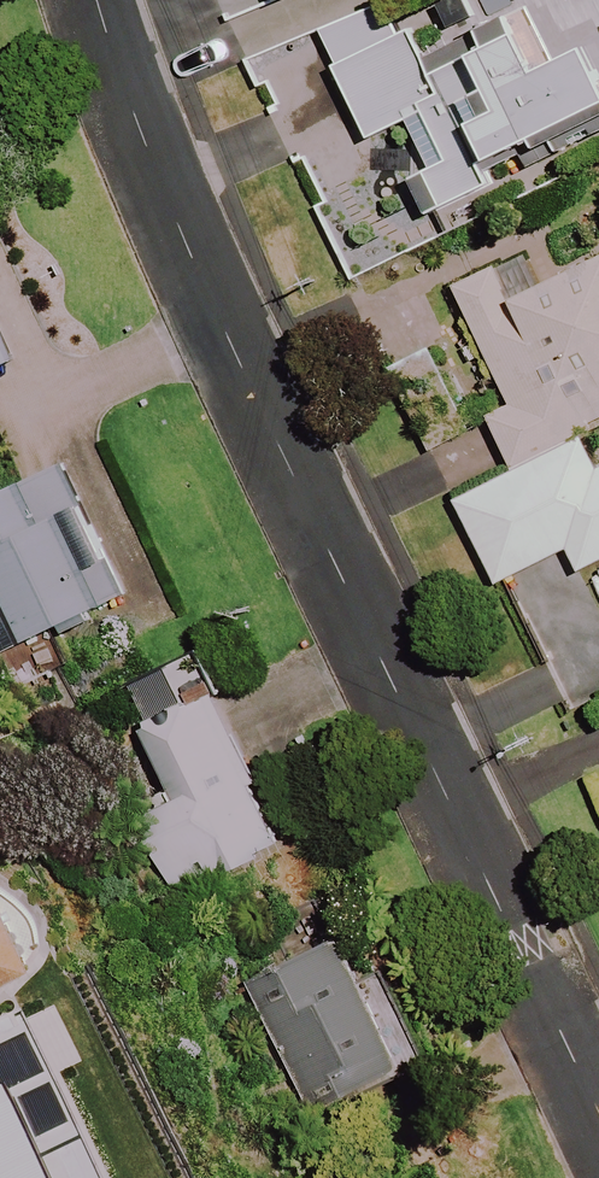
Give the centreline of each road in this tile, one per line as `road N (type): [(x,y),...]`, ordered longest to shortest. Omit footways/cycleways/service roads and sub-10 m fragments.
road 1 (residential): [(598,1120),(122,100),(93,0)]

